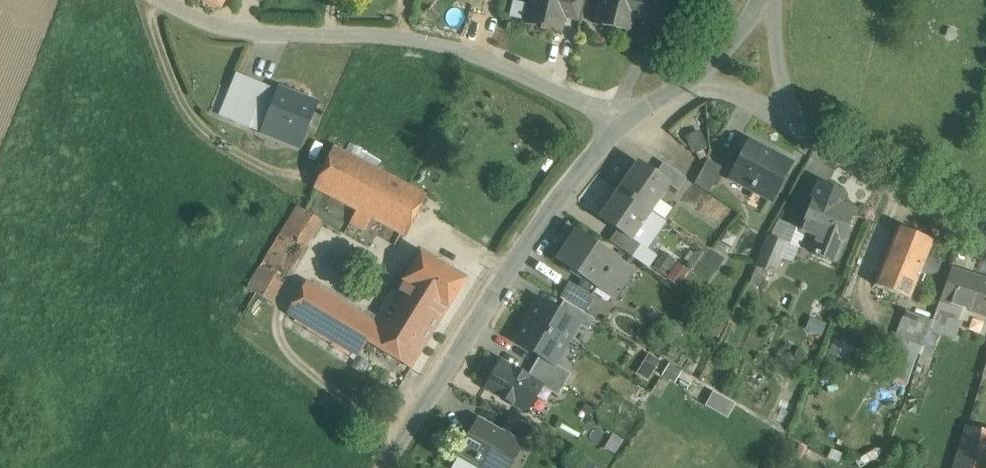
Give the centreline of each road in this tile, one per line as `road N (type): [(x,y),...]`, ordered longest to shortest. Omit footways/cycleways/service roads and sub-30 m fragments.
road 1 (residential): [(625,124),(501,62),(444,44),(242,29),(169,0)]
road 2 (residential): [(625,124),(562,203),(386,467)]
road 3 (residential): [(799,131),(985,232)]
road 4 (residential): [(777,0),(799,131)]

